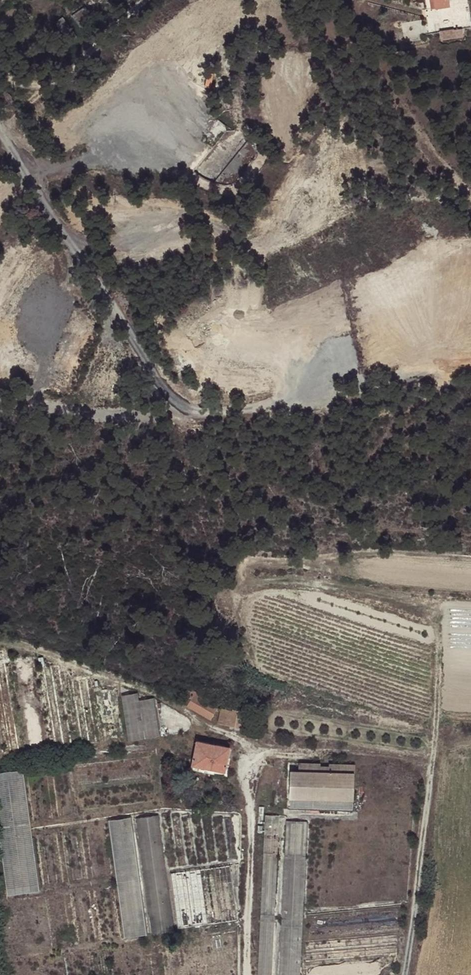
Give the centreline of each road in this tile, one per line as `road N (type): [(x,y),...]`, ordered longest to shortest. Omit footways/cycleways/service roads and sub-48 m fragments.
road 1 (track): [(404,974),(430,789),(422,767),(398,756),(254,749),(198,734)]
road 2 (track): [(254,749),(248,974)]
road 3 (track): [(428,776),(437,613)]

